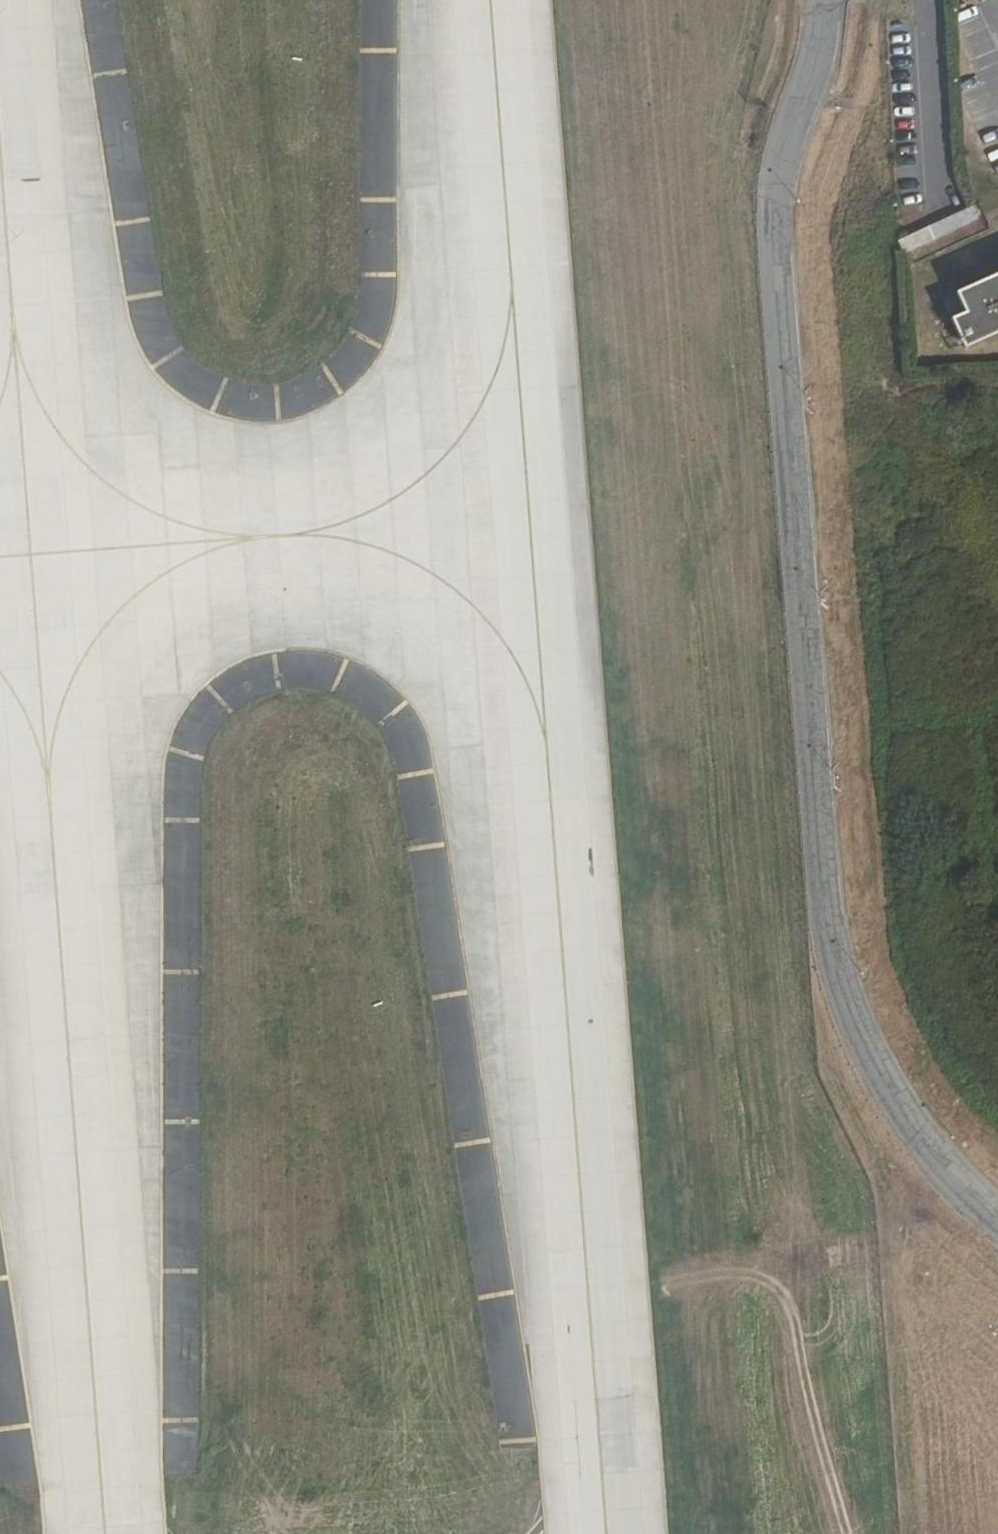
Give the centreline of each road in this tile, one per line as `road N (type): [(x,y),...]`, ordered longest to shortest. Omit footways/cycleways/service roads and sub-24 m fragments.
road 1 (unclassified): [(997,1220),(938,1162),(887,1089),(843,998),(825,894),(771,217),(817,83),(827,0)]
road 2 (track): [(846,1533),(783,1293),(750,1271),(586,1300)]

